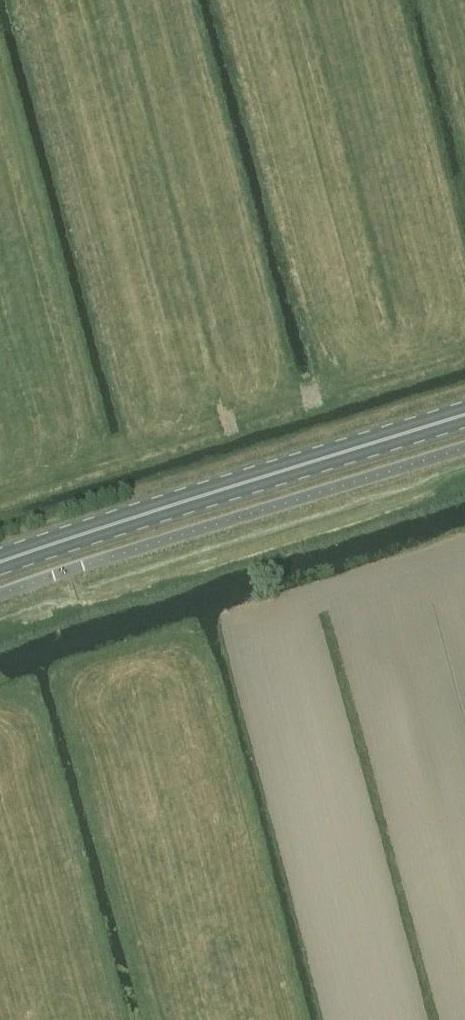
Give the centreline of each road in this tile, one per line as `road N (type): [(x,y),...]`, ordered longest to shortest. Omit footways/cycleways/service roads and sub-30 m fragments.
road 1 (primary): [(0,563),(464,415)]
road 2 (unclassified): [(0,596),(464,448)]

